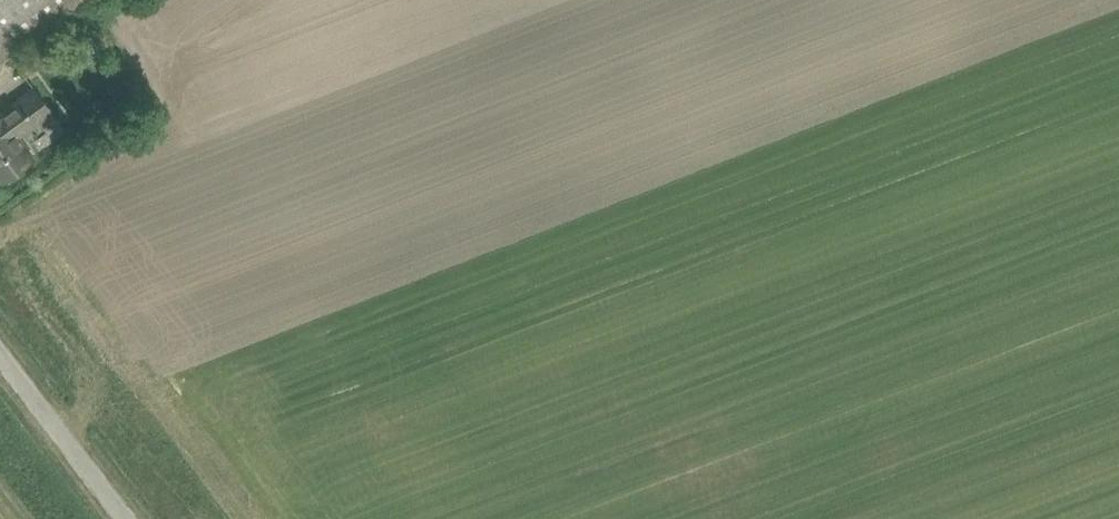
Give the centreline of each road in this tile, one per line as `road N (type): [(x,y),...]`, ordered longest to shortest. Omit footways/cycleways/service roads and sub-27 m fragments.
road 1 (unclassified): [(127,518),(0,352)]

